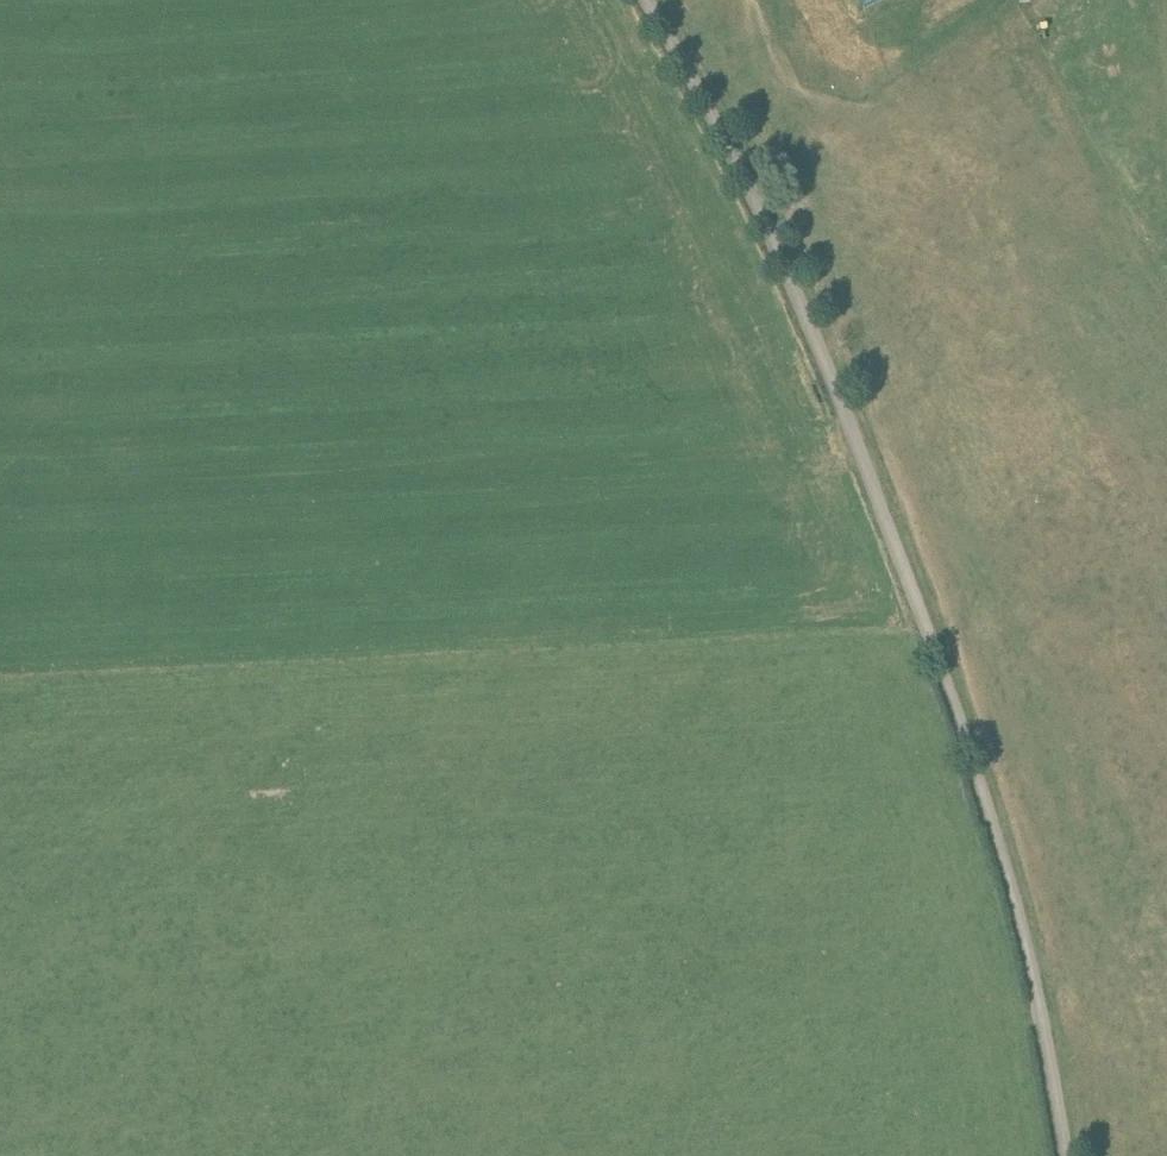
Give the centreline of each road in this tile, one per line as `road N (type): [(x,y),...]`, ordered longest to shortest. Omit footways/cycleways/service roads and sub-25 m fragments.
road 1 (unclassified): [(1066,1155),(1029,962),(950,694),(786,270),(647,0)]

